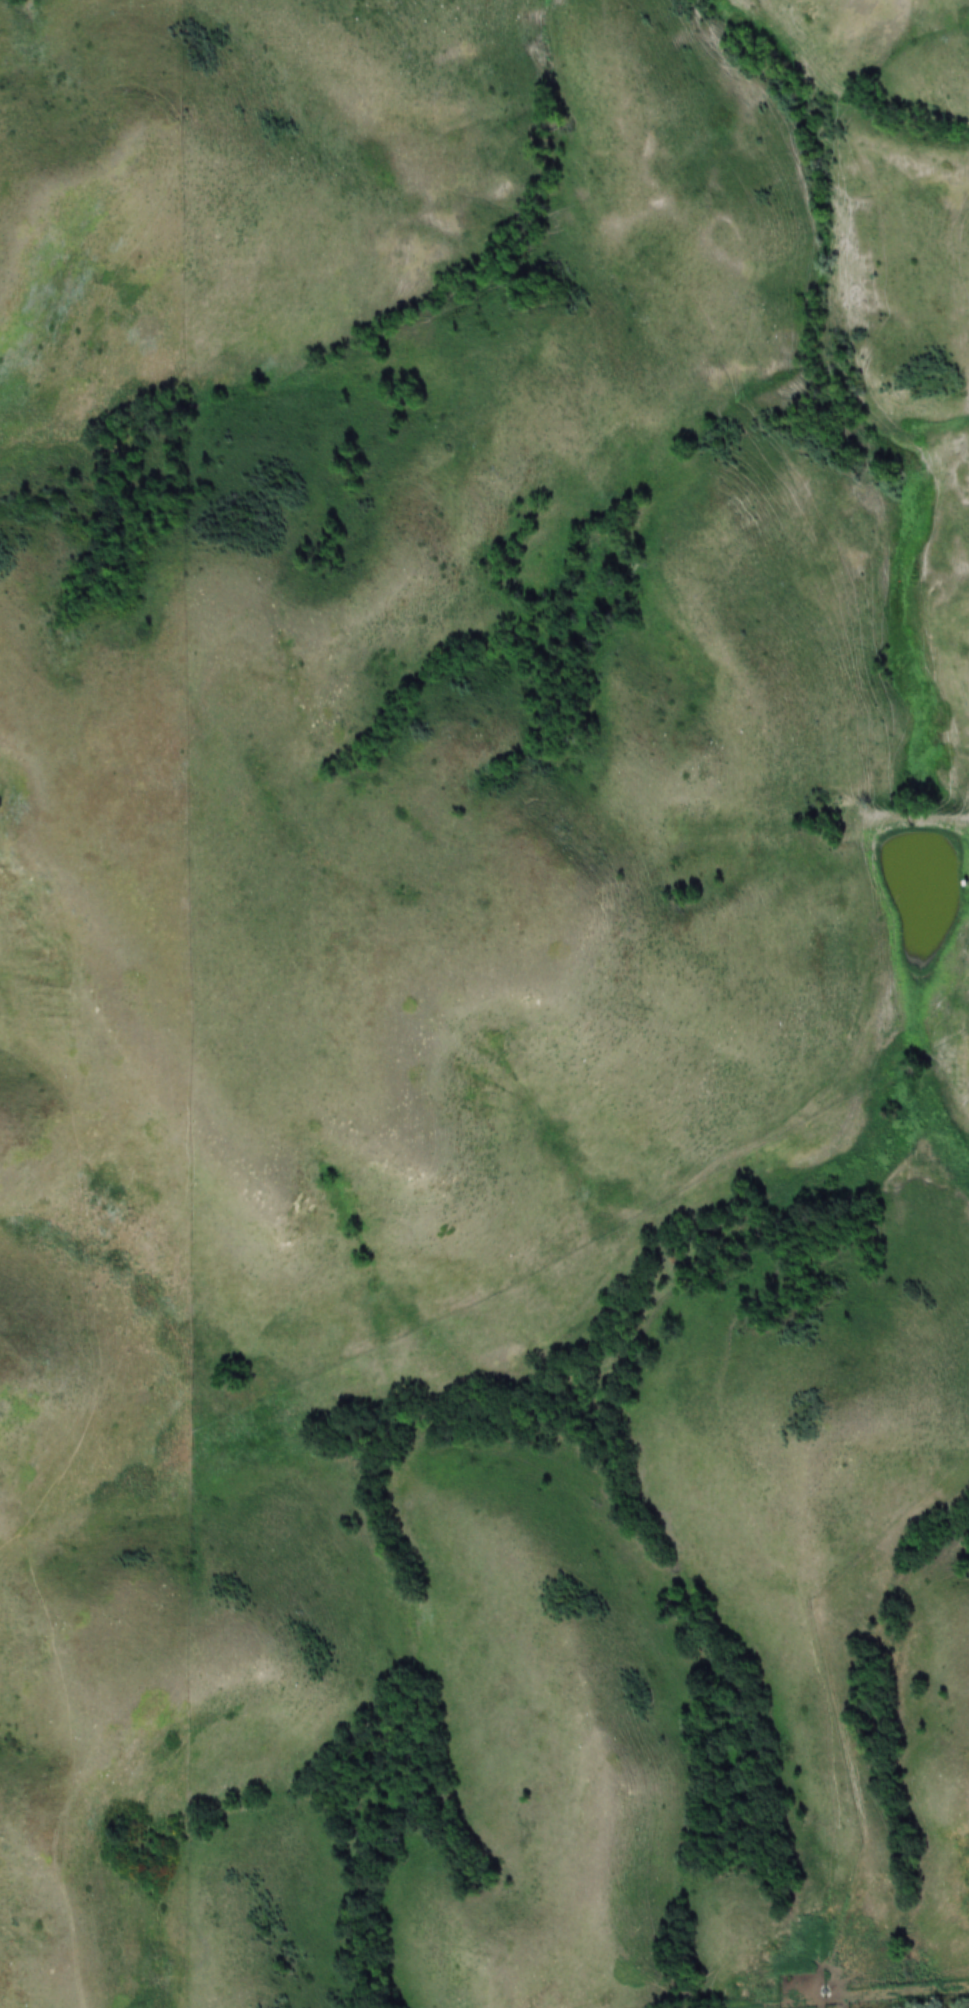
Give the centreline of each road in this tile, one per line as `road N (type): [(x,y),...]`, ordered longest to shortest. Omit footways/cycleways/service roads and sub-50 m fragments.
road 1 (residential): [(838,2006),(968,1995)]

